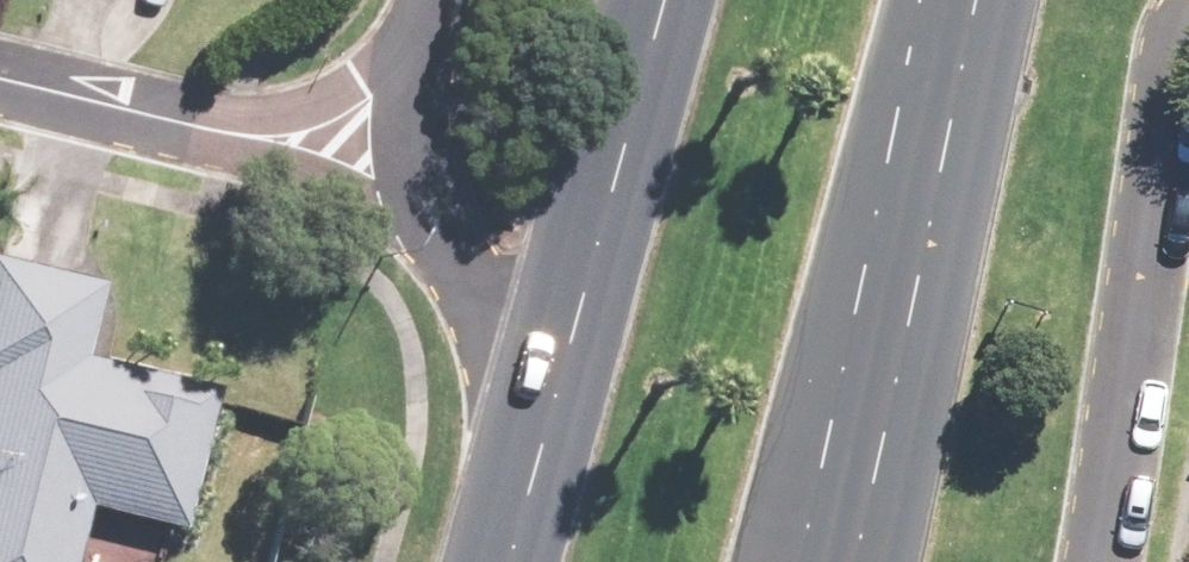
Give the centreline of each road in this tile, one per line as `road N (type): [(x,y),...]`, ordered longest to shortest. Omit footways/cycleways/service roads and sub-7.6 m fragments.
road 1 (primary): [(957,0),(813,561)]
road 2 (residential): [(1188,55),(1087,561)]
road 3 (residential): [(0,77),(416,176)]
road 4 (primary): [(521,374),(615,0)]
road 5 (residential): [(521,374),(447,273),(416,176)]
road 6 (primary): [(476,561),(521,374)]
road 7 (residential): [(416,176),(461,0)]

